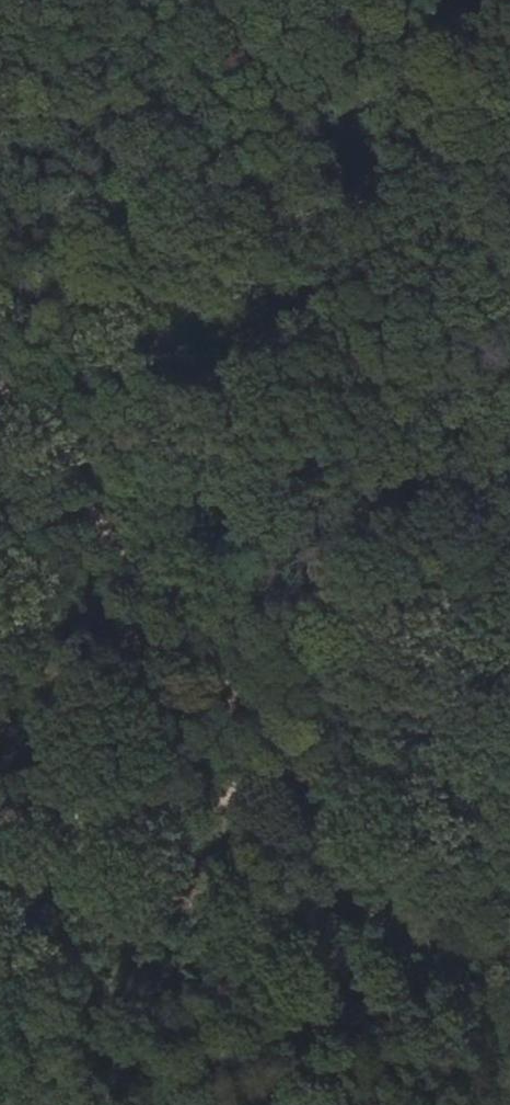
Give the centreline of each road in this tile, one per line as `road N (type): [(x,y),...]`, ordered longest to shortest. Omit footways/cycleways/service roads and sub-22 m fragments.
road 1 (track): [(0,832),(283,786)]

